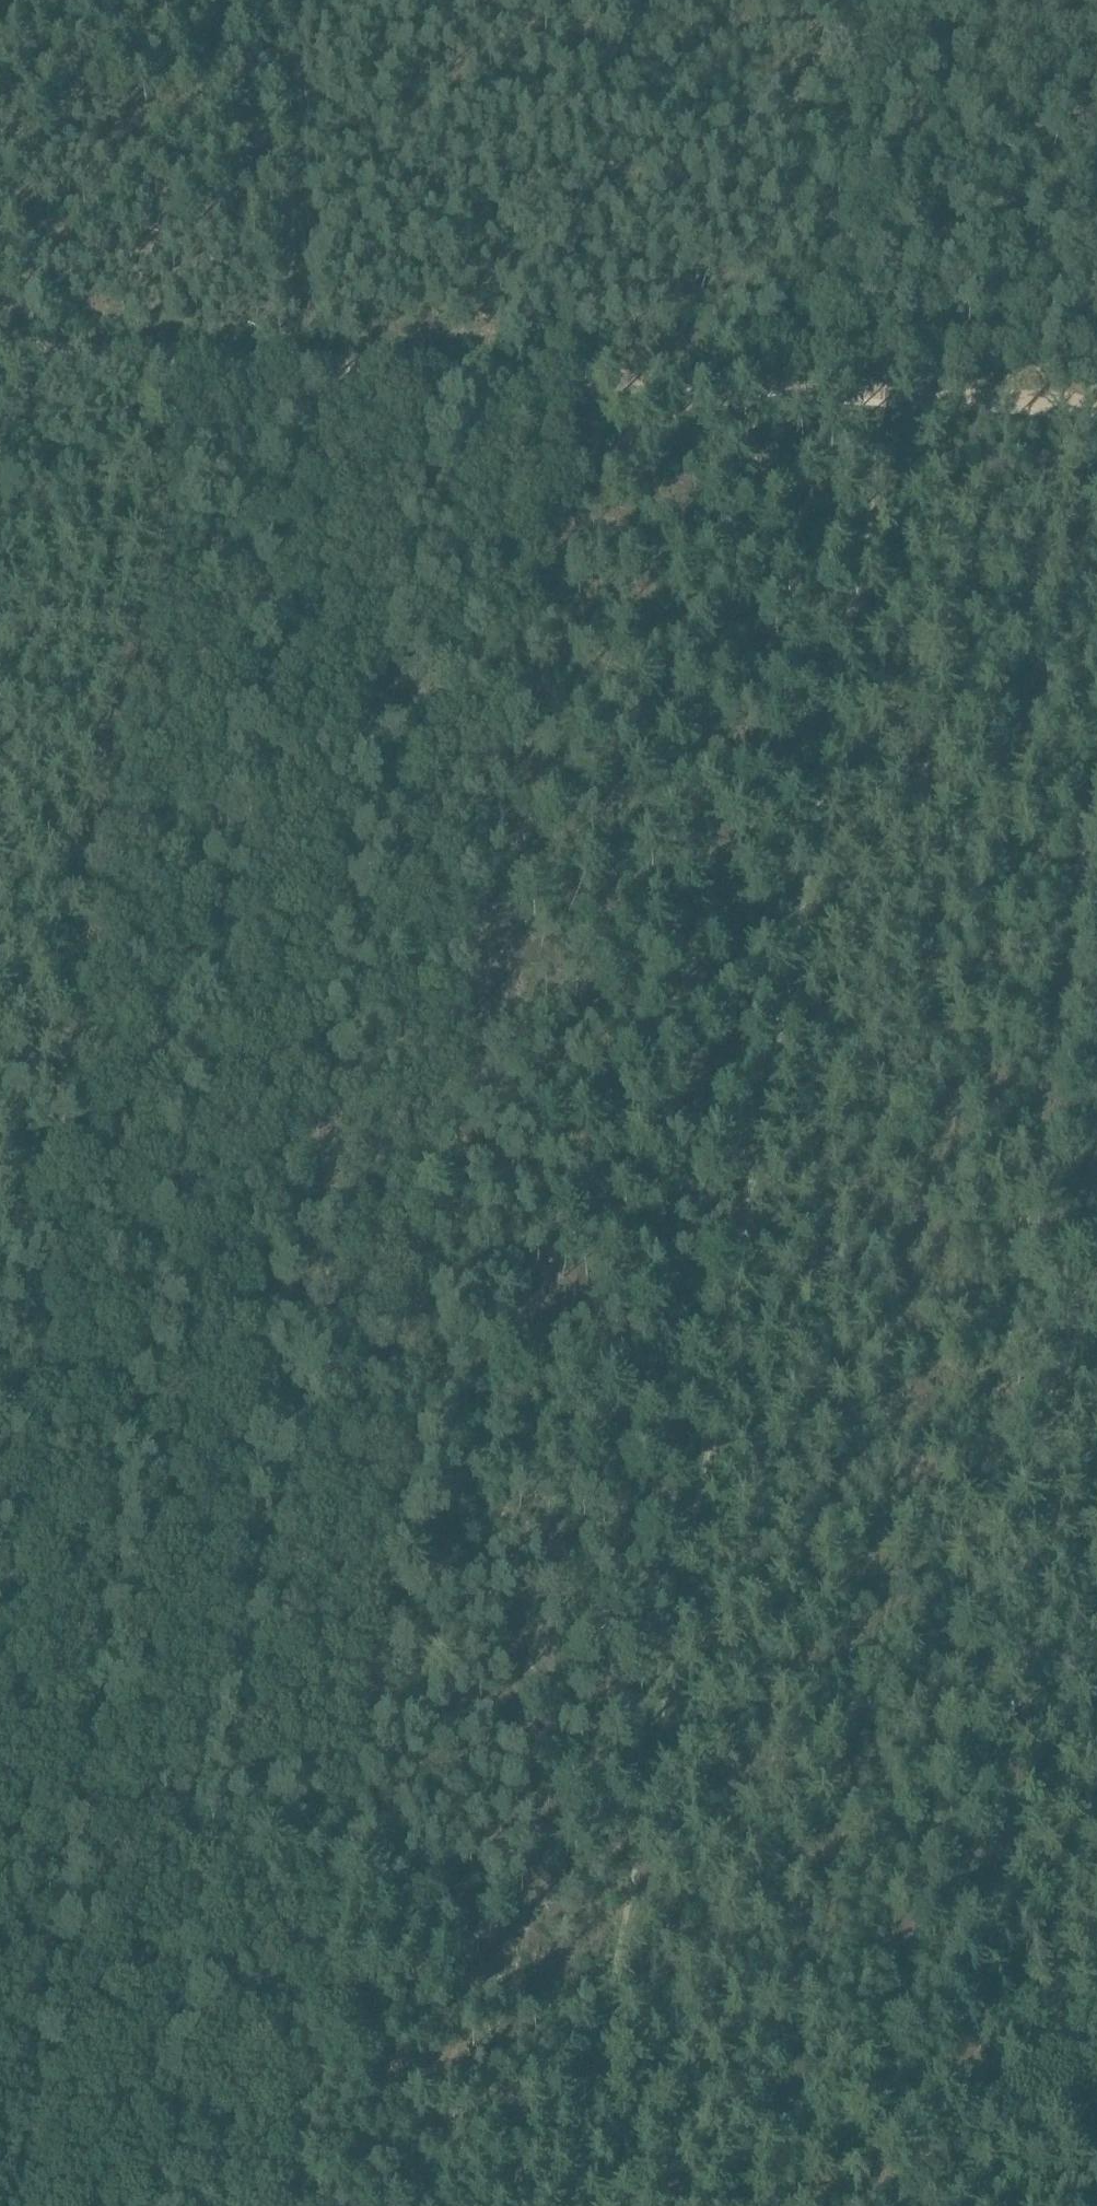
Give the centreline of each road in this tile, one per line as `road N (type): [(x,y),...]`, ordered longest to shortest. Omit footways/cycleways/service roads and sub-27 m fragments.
road 1 (track): [(894,377),(572,2205)]
road 2 (track): [(894,377),(0,332)]
road 3 (track): [(808,384),(868,0)]
road 4 (track): [(857,2205),(1096,2029)]
road 5 (track): [(1096,387),(894,377)]

